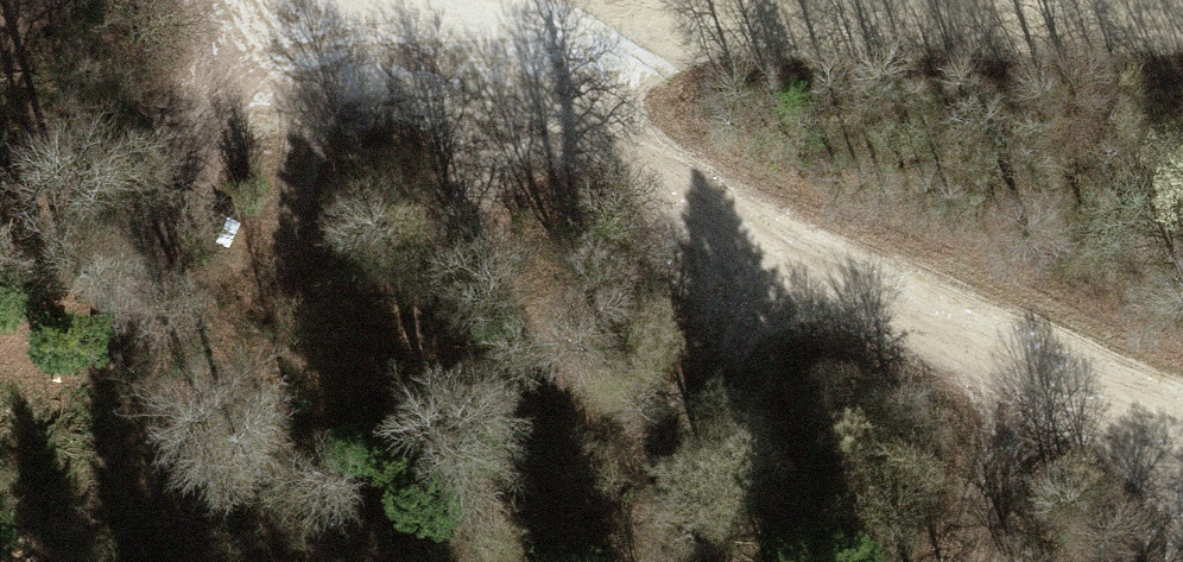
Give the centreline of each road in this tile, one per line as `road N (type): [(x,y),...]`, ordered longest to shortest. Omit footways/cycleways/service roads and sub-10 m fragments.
road 1 (track): [(1182,447),(496,122),(332,0)]
road 2 (track): [(748,0),(552,25),(415,61)]

